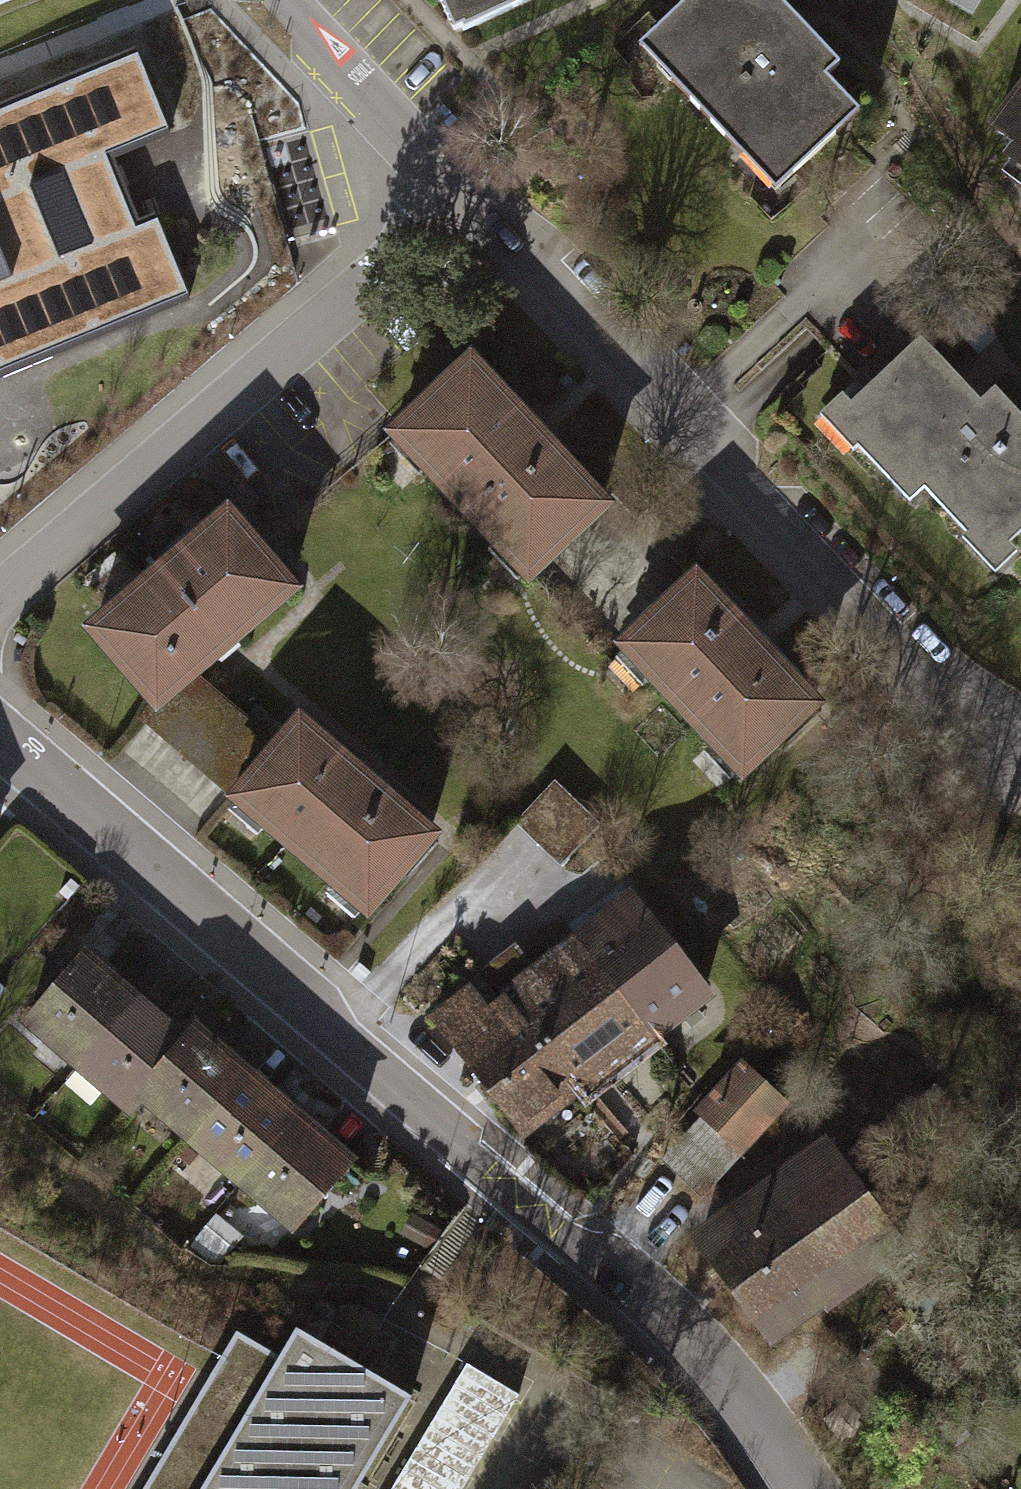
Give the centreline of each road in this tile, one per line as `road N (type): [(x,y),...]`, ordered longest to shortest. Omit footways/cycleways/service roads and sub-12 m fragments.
road 1 (residential): [(0,742),(664,1316),(751,1412),(802,1488)]
road 2 (residential): [(463,199),(554,264),(966,705),(1020,742)]
road 3 (residential): [(463,199),(0,603)]
road 4 (residential): [(269,0),(463,199)]

